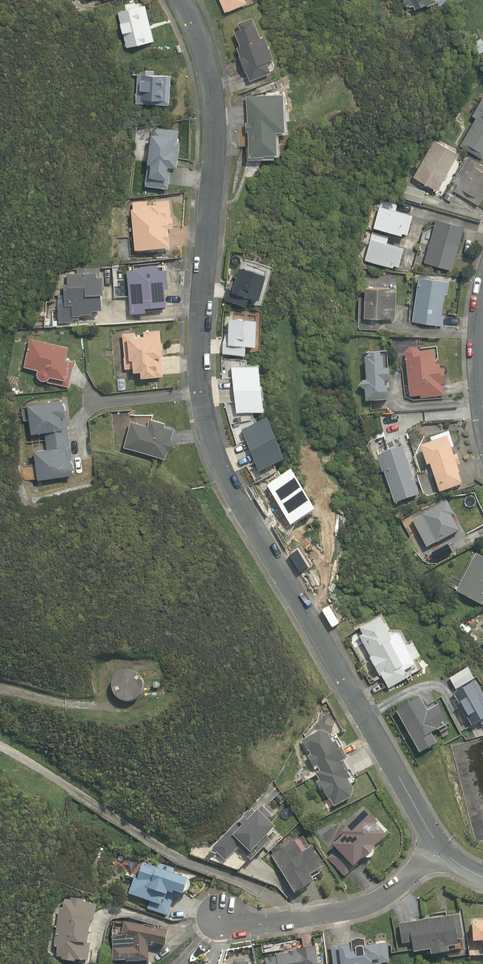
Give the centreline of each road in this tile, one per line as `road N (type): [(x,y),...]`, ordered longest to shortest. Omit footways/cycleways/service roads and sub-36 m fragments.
road 1 (residential): [(182,0),(209,66),(218,113),(203,366),(223,467),(439,848)]
road 2 (track): [(0,747),(162,851),(278,900),(294,918)]
road 3 (residential): [(222,919),(331,914),(388,894),(439,848)]

